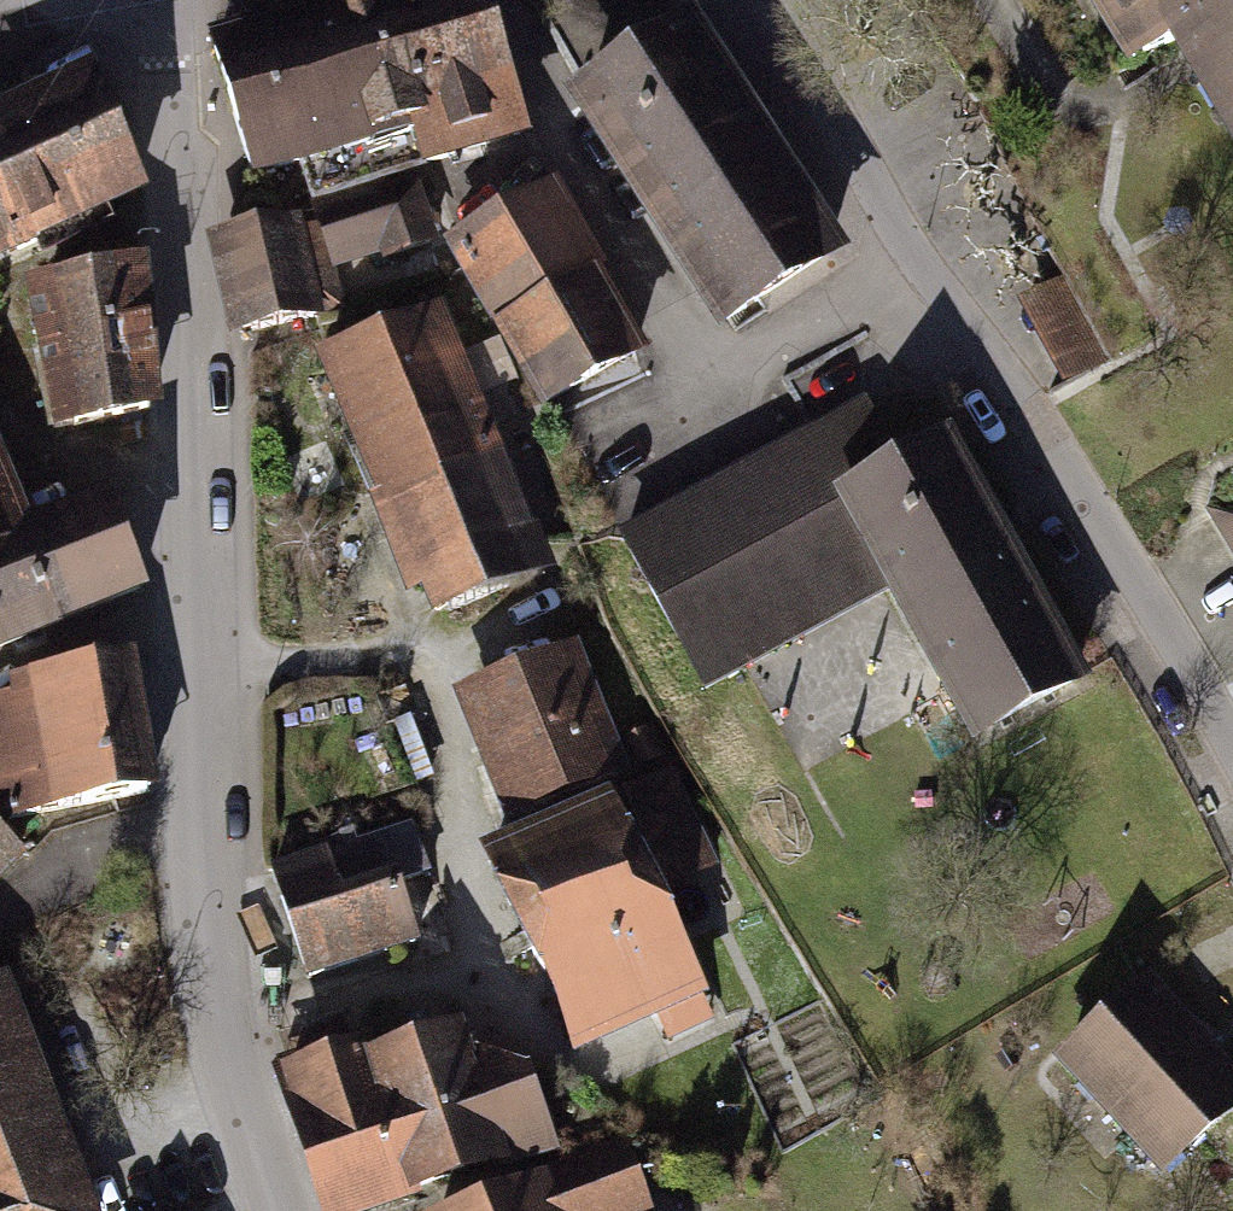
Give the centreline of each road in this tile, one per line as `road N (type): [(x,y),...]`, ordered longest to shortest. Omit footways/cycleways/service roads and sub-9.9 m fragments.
road 1 (residential): [(286,1210),(224,1037),(205,889),(175,0)]
road 2 (residential): [(762,0),(1143,608),(1232,781)]

